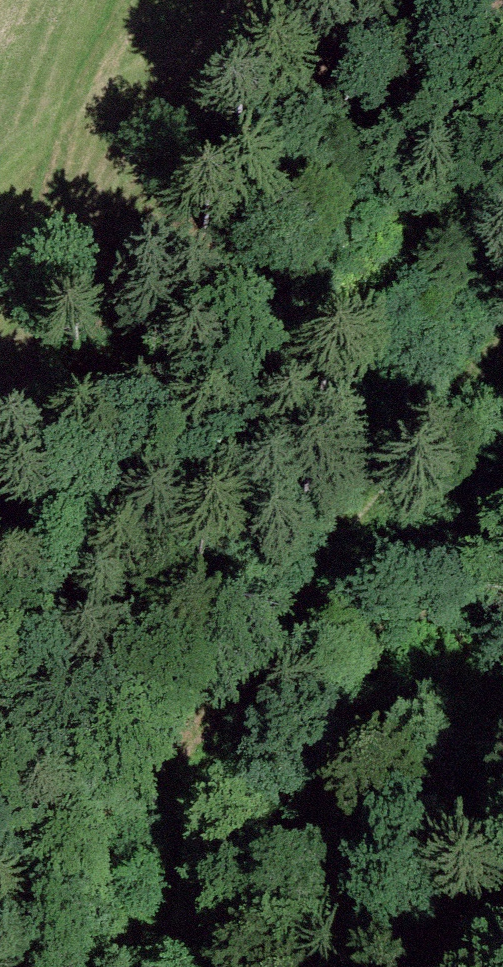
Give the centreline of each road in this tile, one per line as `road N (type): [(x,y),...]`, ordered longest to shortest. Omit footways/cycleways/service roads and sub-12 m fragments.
road 1 (track): [(86,966),(152,915),(219,722),(416,431),(502,360)]
road 2 (track): [(115,0),(0,284)]
road 3 (track): [(0,880),(96,830),(219,722)]

